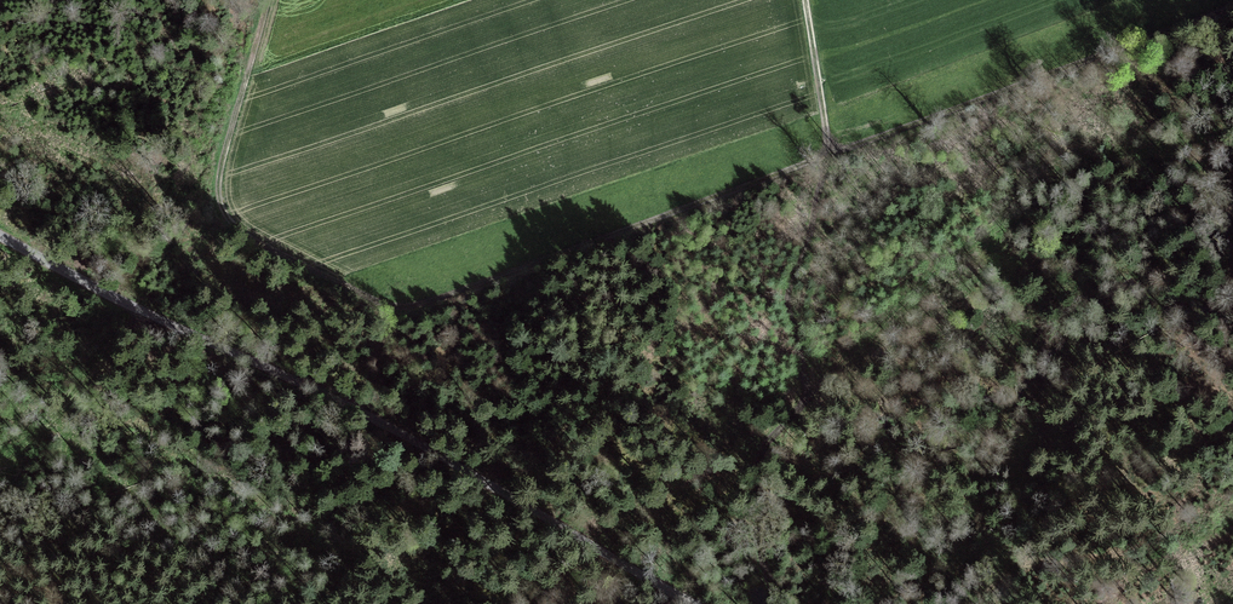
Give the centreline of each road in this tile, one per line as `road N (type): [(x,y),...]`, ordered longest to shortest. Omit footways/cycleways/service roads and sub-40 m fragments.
road 1 (track): [(268,0),(218,185),(220,225),(383,318),(417,320),(1232,4)]
road 2 (unclassified): [(0,236),(304,379),(616,542),(714,603)]
road 3 (track): [(822,378),(786,311),(829,156),(805,0)]

